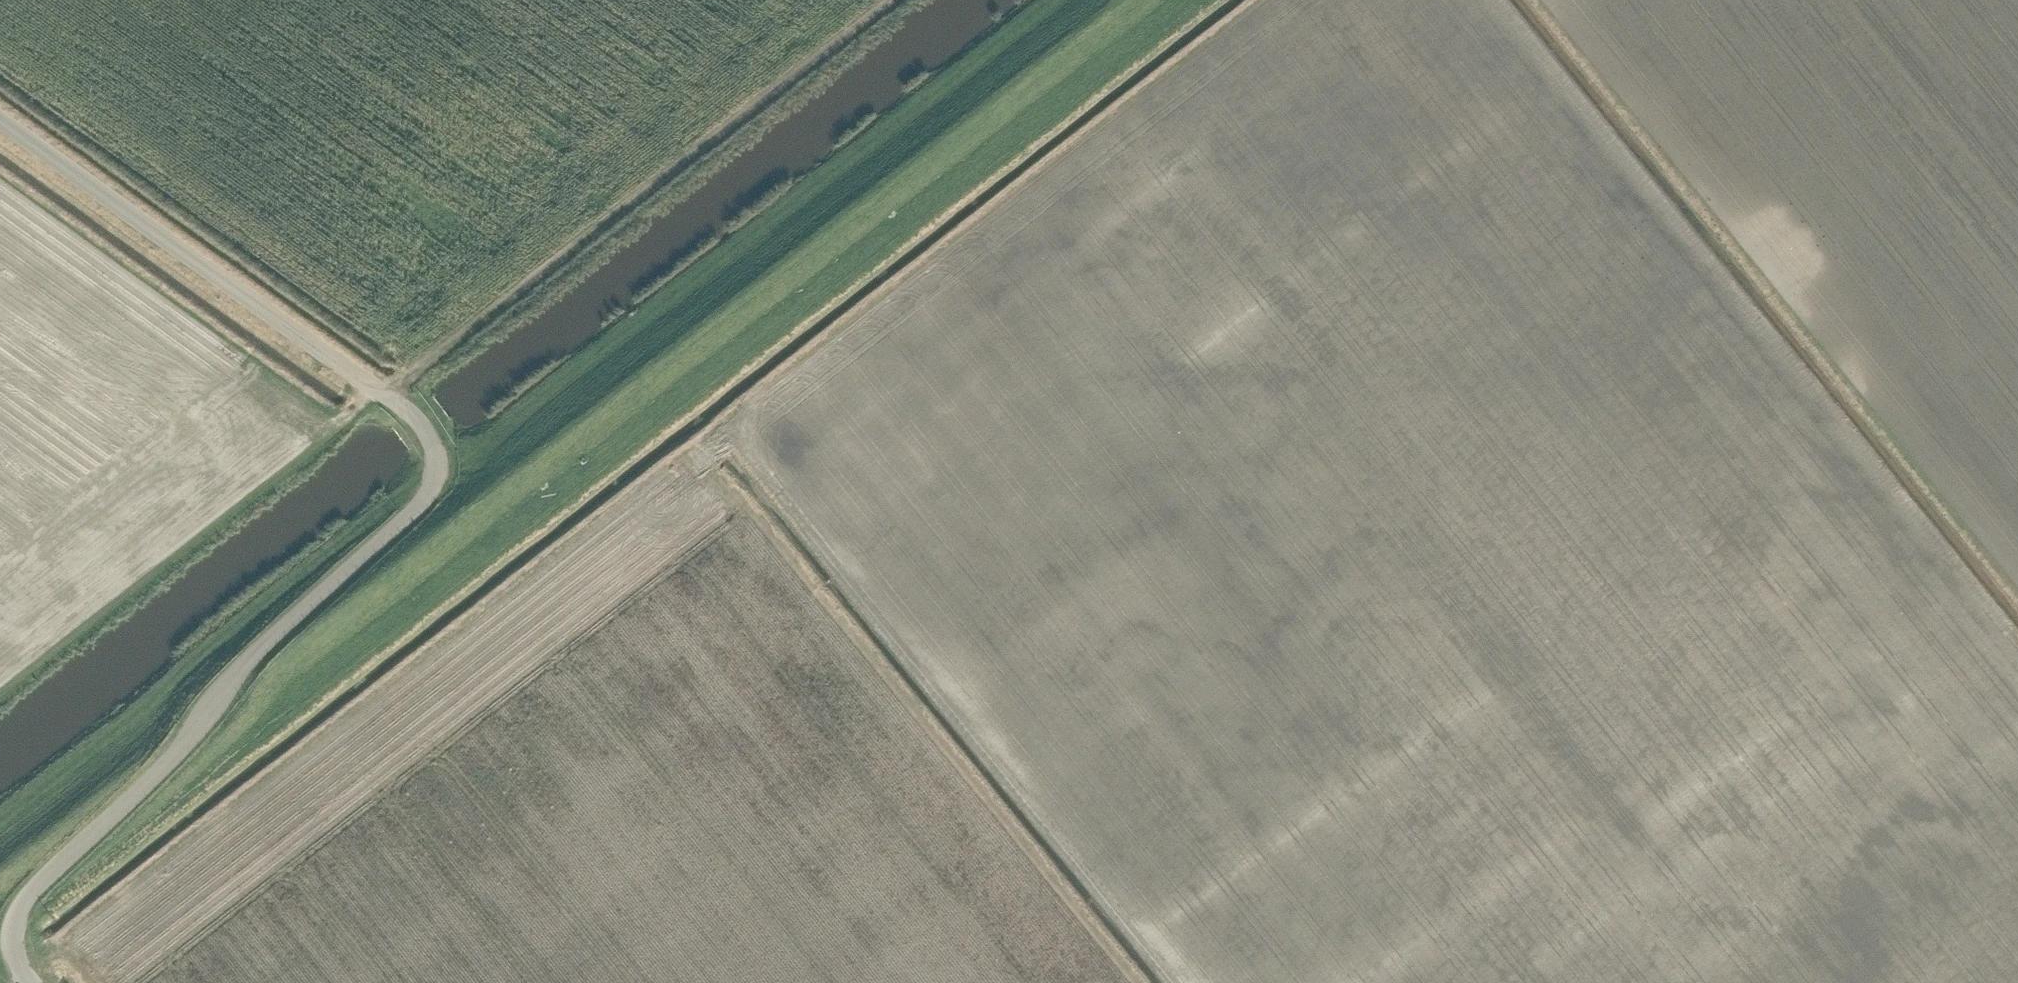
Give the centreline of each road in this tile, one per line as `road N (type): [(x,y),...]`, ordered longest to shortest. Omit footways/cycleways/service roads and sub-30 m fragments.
road 1 (tertiary): [(35,982),(19,962),(17,917),(178,757),(246,667),(432,488),(438,454),(390,402),(0,122)]

